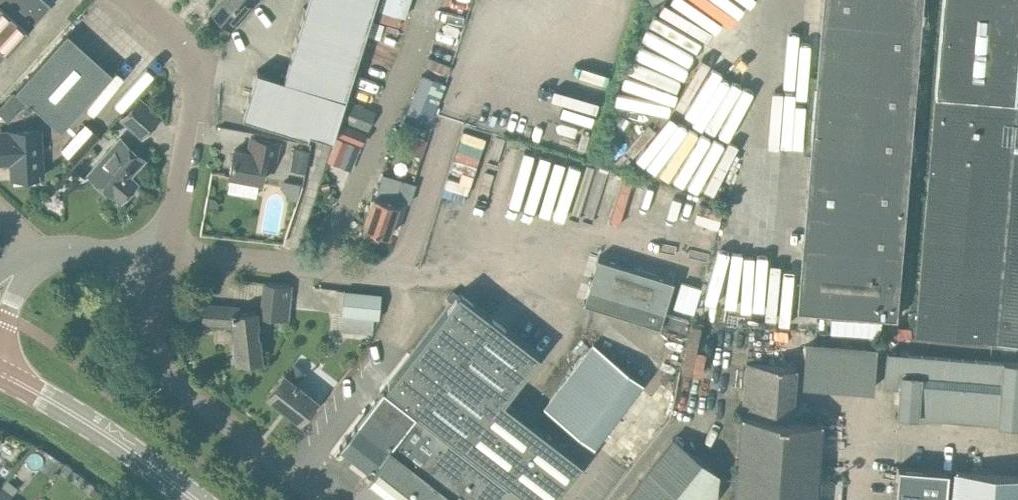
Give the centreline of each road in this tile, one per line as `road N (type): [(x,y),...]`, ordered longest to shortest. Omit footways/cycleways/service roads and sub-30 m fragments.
road 1 (unclassified): [(327,499),(162,372),(151,332),(166,263)]
road 2 (unclassified): [(166,263),(194,72),(190,58),(126,0)]
road 3 (tertiary): [(189,499),(0,377)]
road 4 (unclassified): [(0,298),(47,258),(166,263)]

